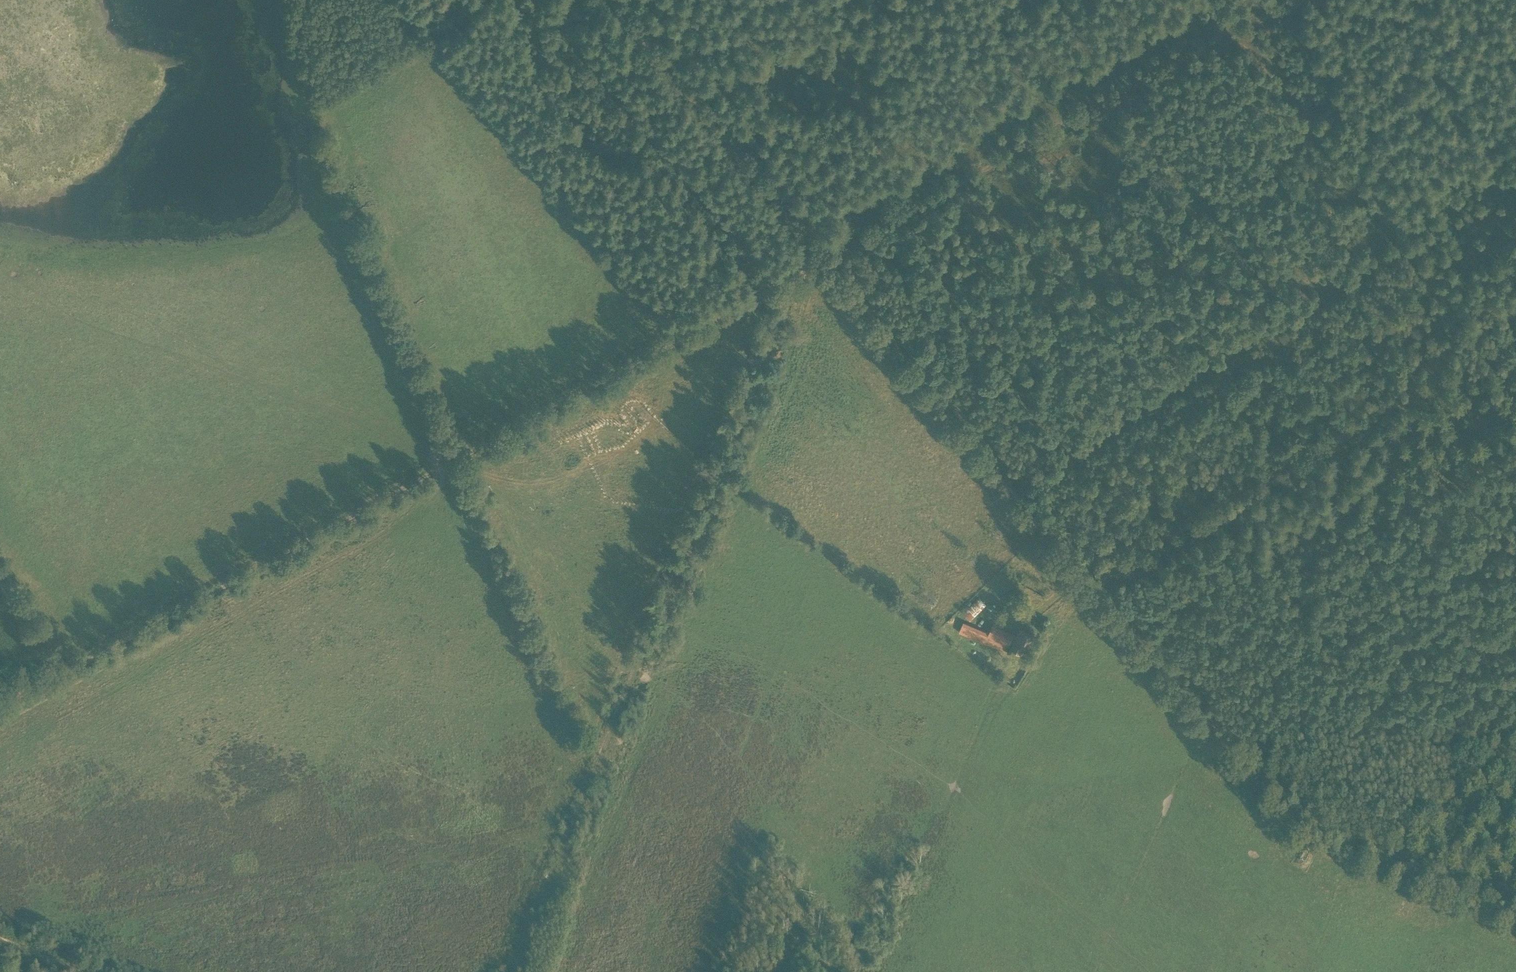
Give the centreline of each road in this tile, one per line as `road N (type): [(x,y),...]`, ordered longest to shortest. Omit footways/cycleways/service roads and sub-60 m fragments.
road 1 (track): [(59,676),(773,287)]
road 2 (track): [(1515,923),(1310,838),(1104,590)]
road 3 (track): [(830,258),(1240,33)]
road 4 (track): [(1104,590),(830,258)]
road 5 (track): [(537,0),(773,287)]
road 6 (track): [(1240,33),(1407,251)]
road 7 (track): [(1407,251),(1484,352)]

